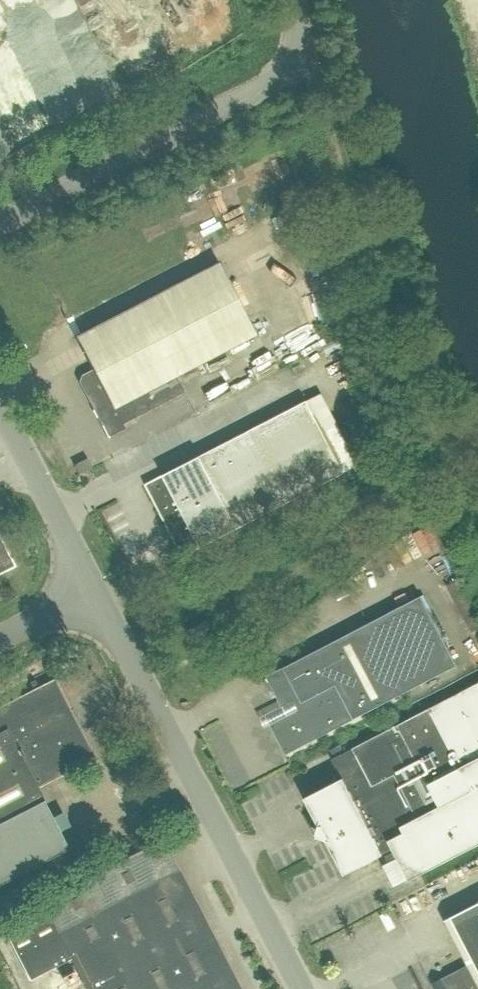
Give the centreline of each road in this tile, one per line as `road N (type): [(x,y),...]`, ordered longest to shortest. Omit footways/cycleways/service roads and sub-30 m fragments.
road 1 (unclassified): [(301,988),(89,589)]
road 2 (unclassified): [(0,226),(286,73),(299,44),(297,0)]
road 3 (unclassified): [(89,589),(0,407)]

